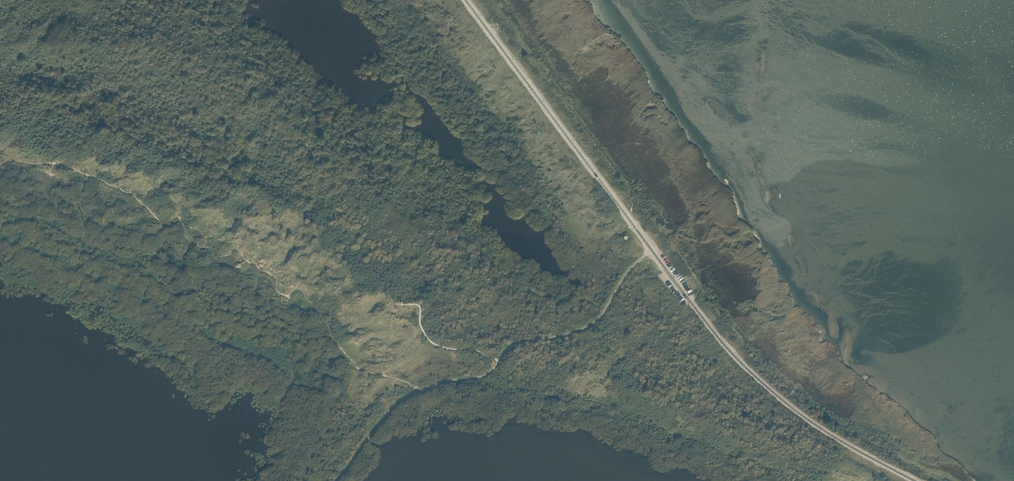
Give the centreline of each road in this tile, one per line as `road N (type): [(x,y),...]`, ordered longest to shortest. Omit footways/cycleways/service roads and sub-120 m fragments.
road 1 (unclassified): [(914,480),(827,433),(737,359),(465,0)]
road 2 (track): [(493,369),(516,345),(592,324),(615,292)]
road 3 (track): [(338,480),(393,407),(417,392)]

